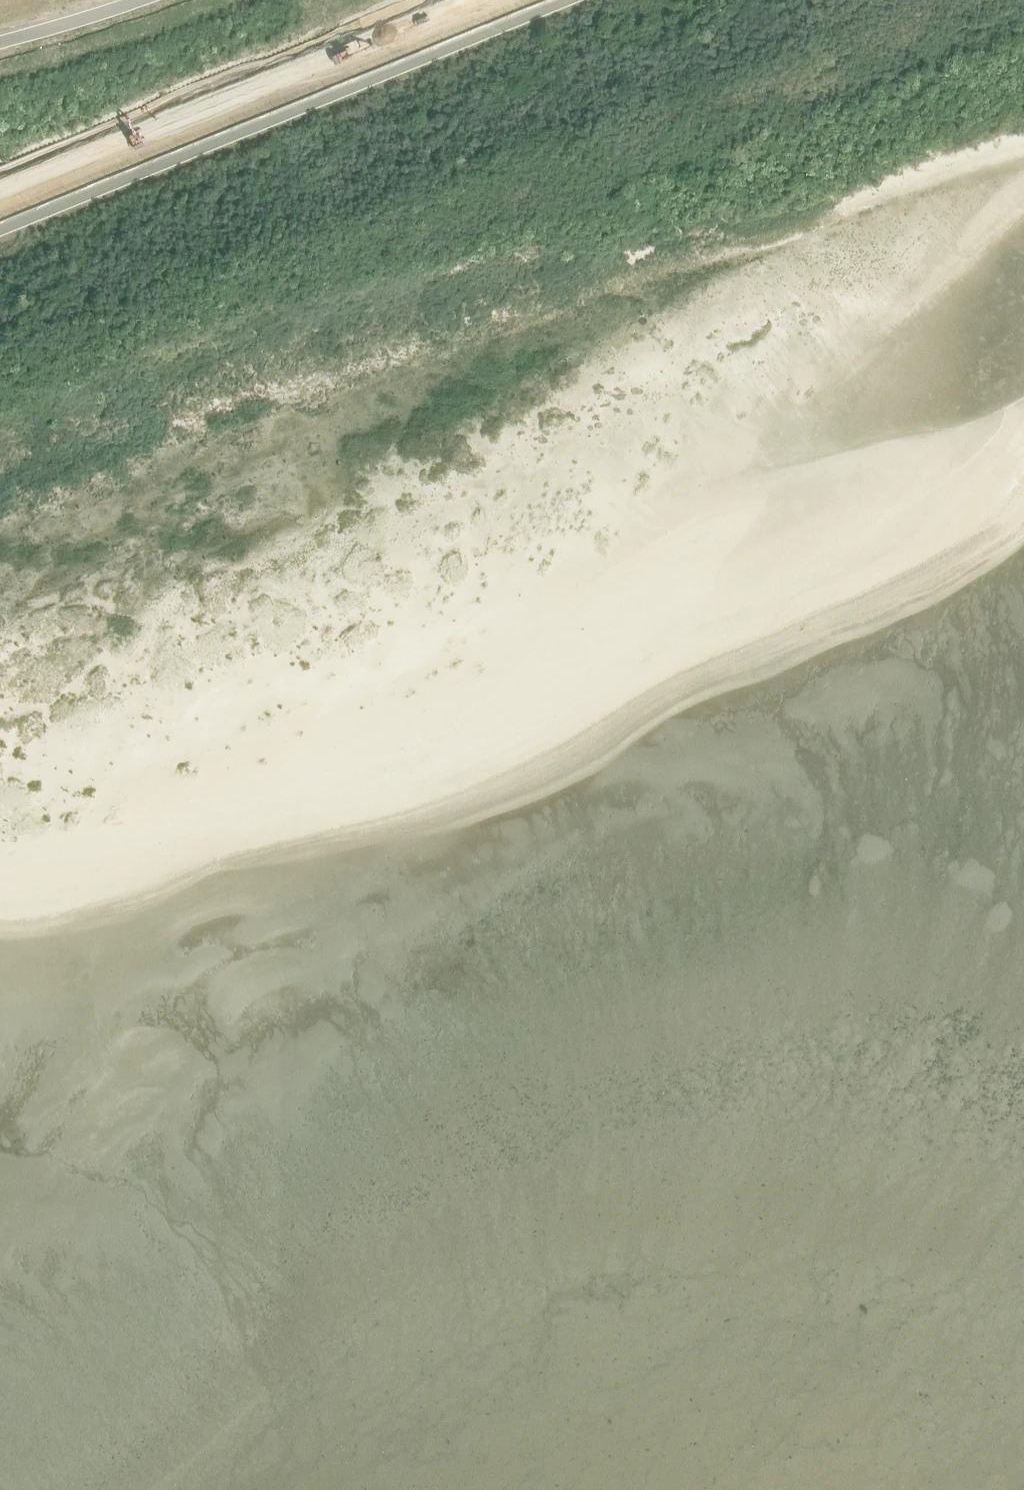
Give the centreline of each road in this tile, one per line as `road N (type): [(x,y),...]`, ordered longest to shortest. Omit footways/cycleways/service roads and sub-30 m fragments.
road 1 (unclassified): [(549,0),(0,227)]

